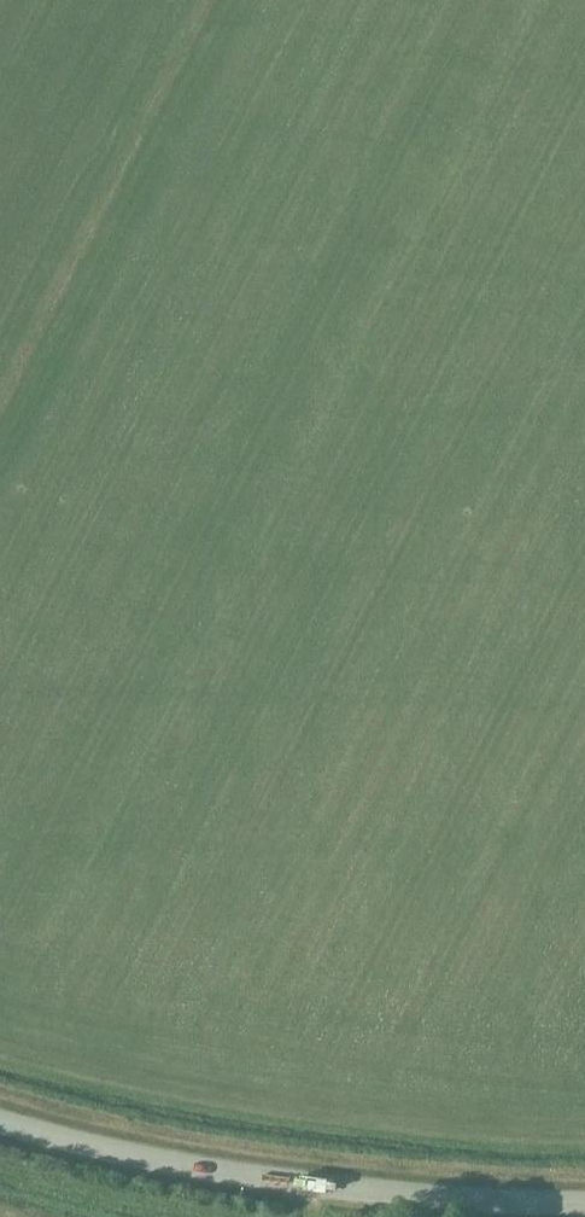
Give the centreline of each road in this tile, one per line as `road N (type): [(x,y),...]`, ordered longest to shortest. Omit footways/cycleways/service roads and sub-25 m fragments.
road 1 (unclassified): [(584,1206),(411,1197),(213,1173),(0,1125)]

